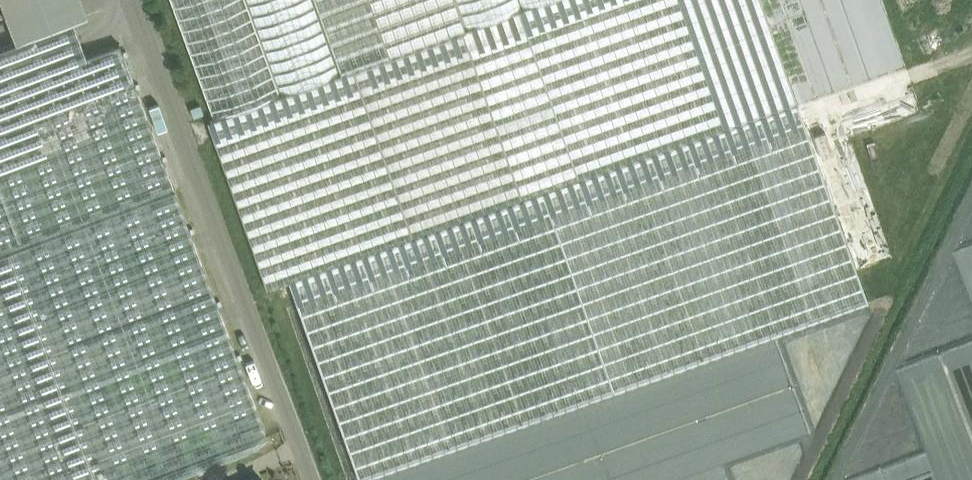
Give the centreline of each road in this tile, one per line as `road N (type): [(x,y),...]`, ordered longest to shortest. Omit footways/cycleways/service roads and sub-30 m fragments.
road 1 (unclassified): [(133,0),(316,479)]

